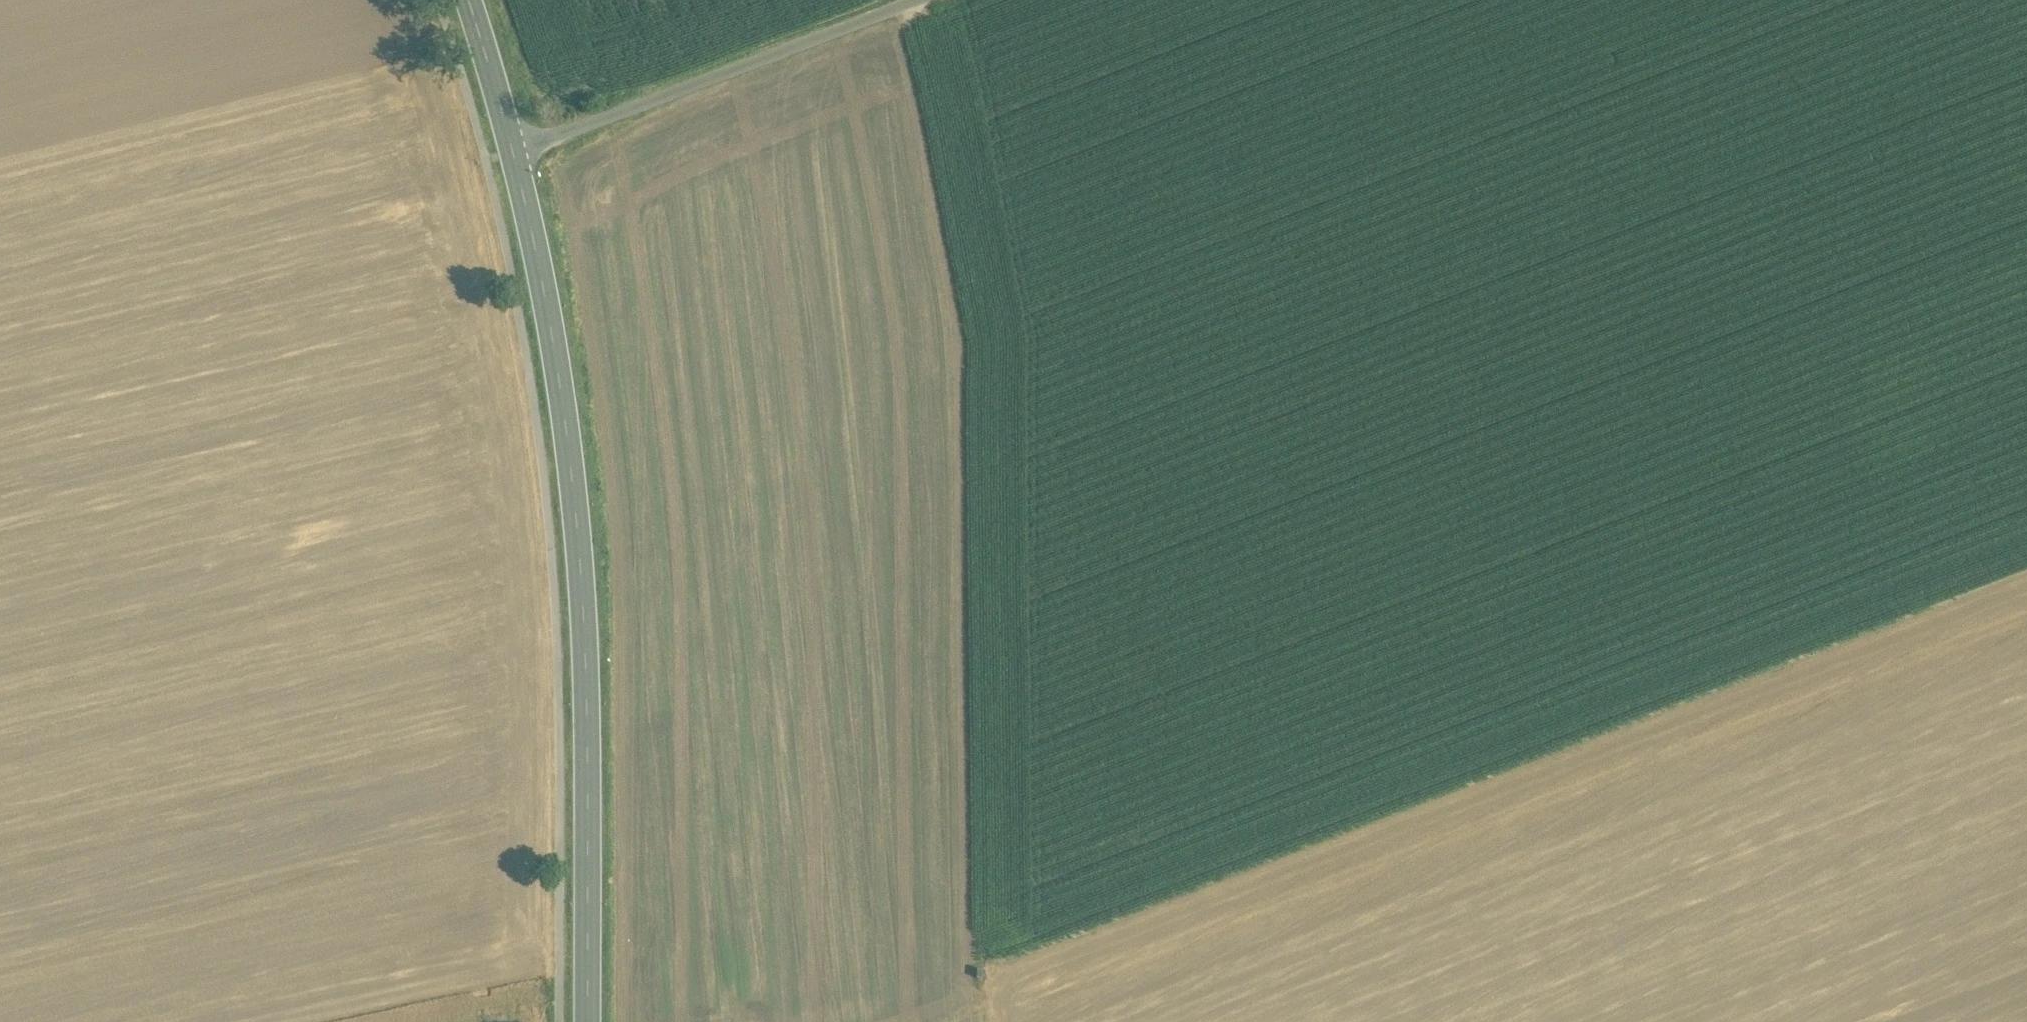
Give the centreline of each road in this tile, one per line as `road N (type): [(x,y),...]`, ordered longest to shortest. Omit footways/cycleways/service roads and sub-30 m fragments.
road 1 (secondary): [(586,1021),(585,610),(564,414),(515,154),(469,0)]
road 2 (track): [(515,154),(916,0)]

